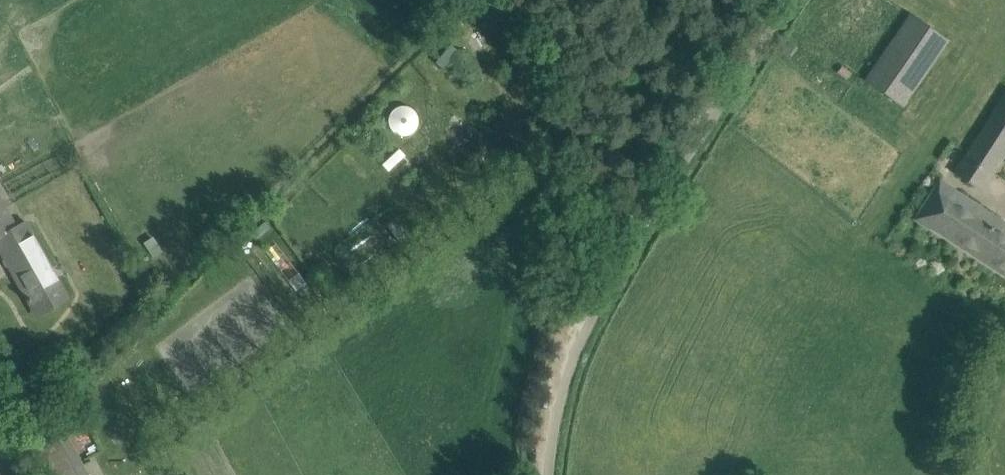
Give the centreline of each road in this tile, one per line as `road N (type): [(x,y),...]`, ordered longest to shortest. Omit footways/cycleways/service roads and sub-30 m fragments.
road 1 (track): [(537,474),(540,413),(576,324)]

